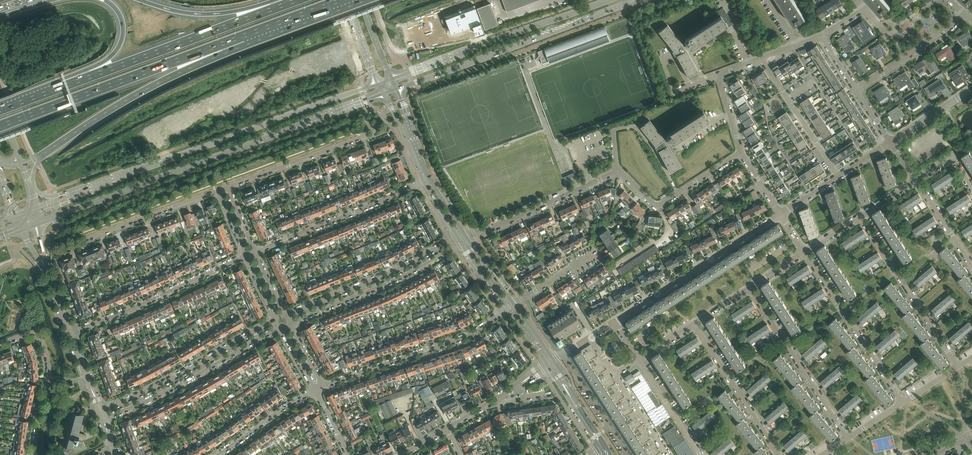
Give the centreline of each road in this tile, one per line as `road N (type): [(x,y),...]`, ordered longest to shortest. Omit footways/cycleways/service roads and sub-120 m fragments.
road 1 (secondary): [(39,223),(384,94)]
road 2 (secondary): [(379,84),(65,199)]
road 3 (motorway): [(298,0),(53,90)]
road 4 (motorway): [(0,126),(242,36)]
road 5 (secondary): [(397,89),(637,0)]
road 6 (motorway): [(44,154),(242,36)]
road 7 (secondary): [(608,0),(392,79)]
road 8 (residential): [(508,306),(459,339),(324,386)]
road 9 (residential): [(615,322),(781,213)]
road 10 (residential): [(104,419),(280,329)]
road 11 (residential): [(275,320),(100,410)]
road 12 (residential): [(70,333),(247,256)]
road 13 (residential): [(457,236),(286,315)]
road 14 (residential): [(292,324),(462,244)]
road 15 (residential): [(424,182),(255,252)]
road 16 (residential): [(903,403),(805,251)]
road 17 (residential): [(959,367),(860,216)]
road 18 (residential): [(847,439),(750,287)]
road 19 (residential): [(0,343),(35,330),(47,353),(35,454)]
road 20 (residential): [(468,238),(616,172)]
road 21 (residential): [(74,245),(219,190)]
road 22 (residential): [(778,454),(694,324)]
road 23 (motorway): [(289,0),(200,14),(140,0)]
road 24 (residential): [(228,187),(366,137)]
road 25 (residential): [(838,176),(762,59)]
road 26 (motorway): [(104,0),(122,21),(117,49),(53,90)]
road 27 (residential): [(858,90),(965,14)]

